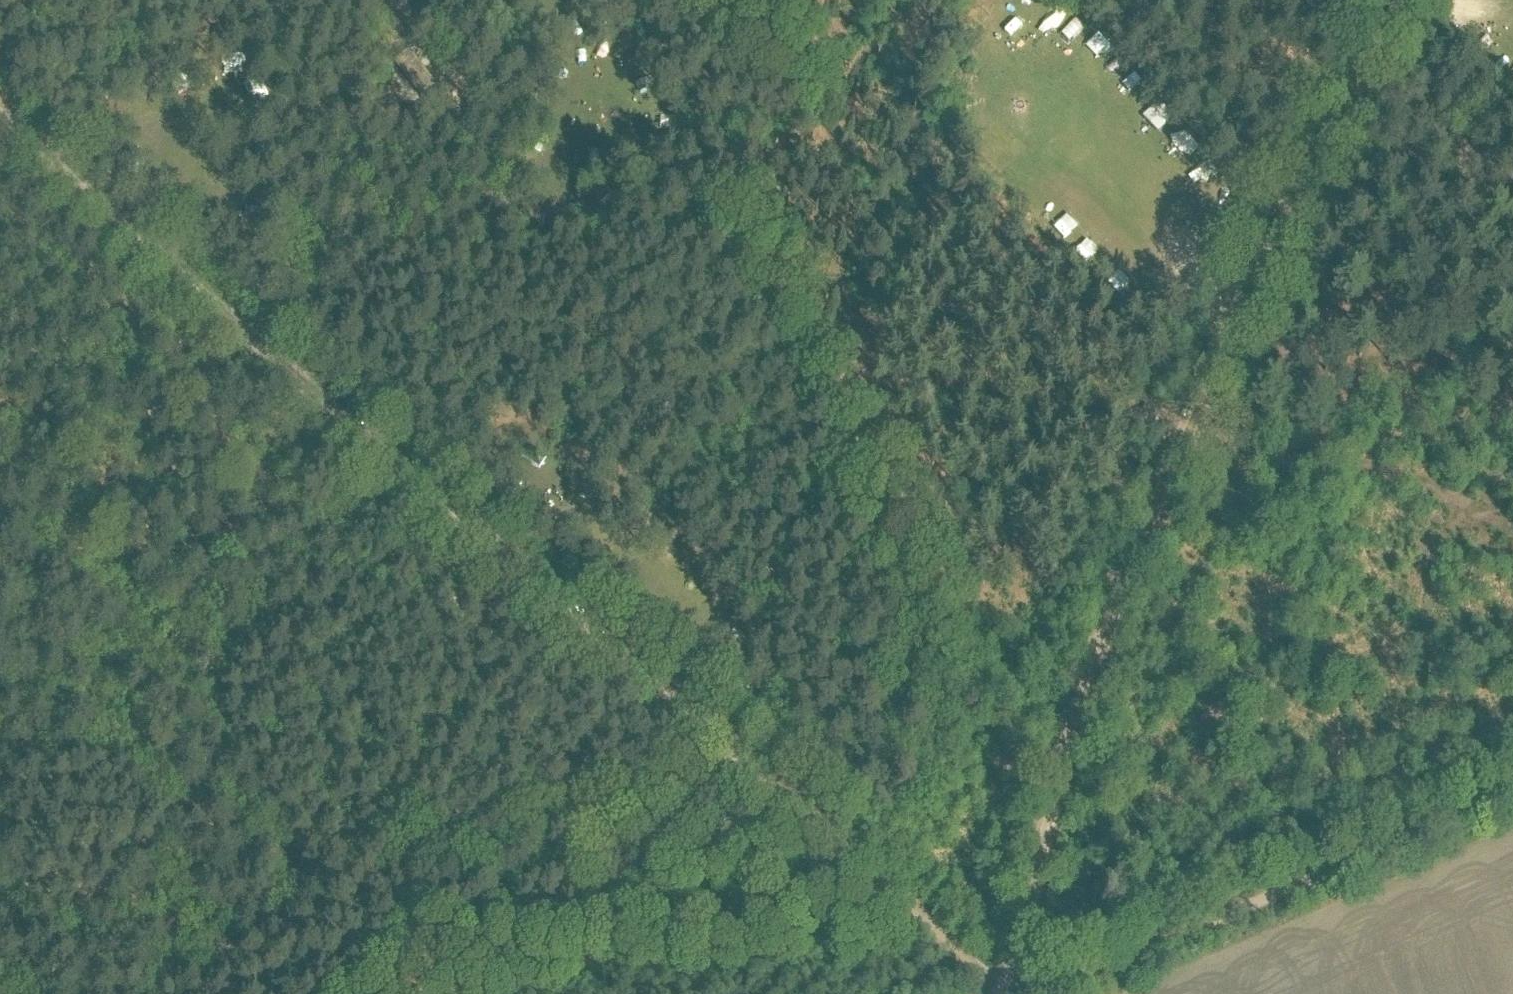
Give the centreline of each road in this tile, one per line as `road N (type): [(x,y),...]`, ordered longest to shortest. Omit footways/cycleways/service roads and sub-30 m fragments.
road 1 (track): [(1003,993),(237,347),(0,119)]
road 2 (track): [(1010,993),(1126,586),(1264,272),(1420,0)]
road 3 (track): [(1022,993),(1512,791)]

